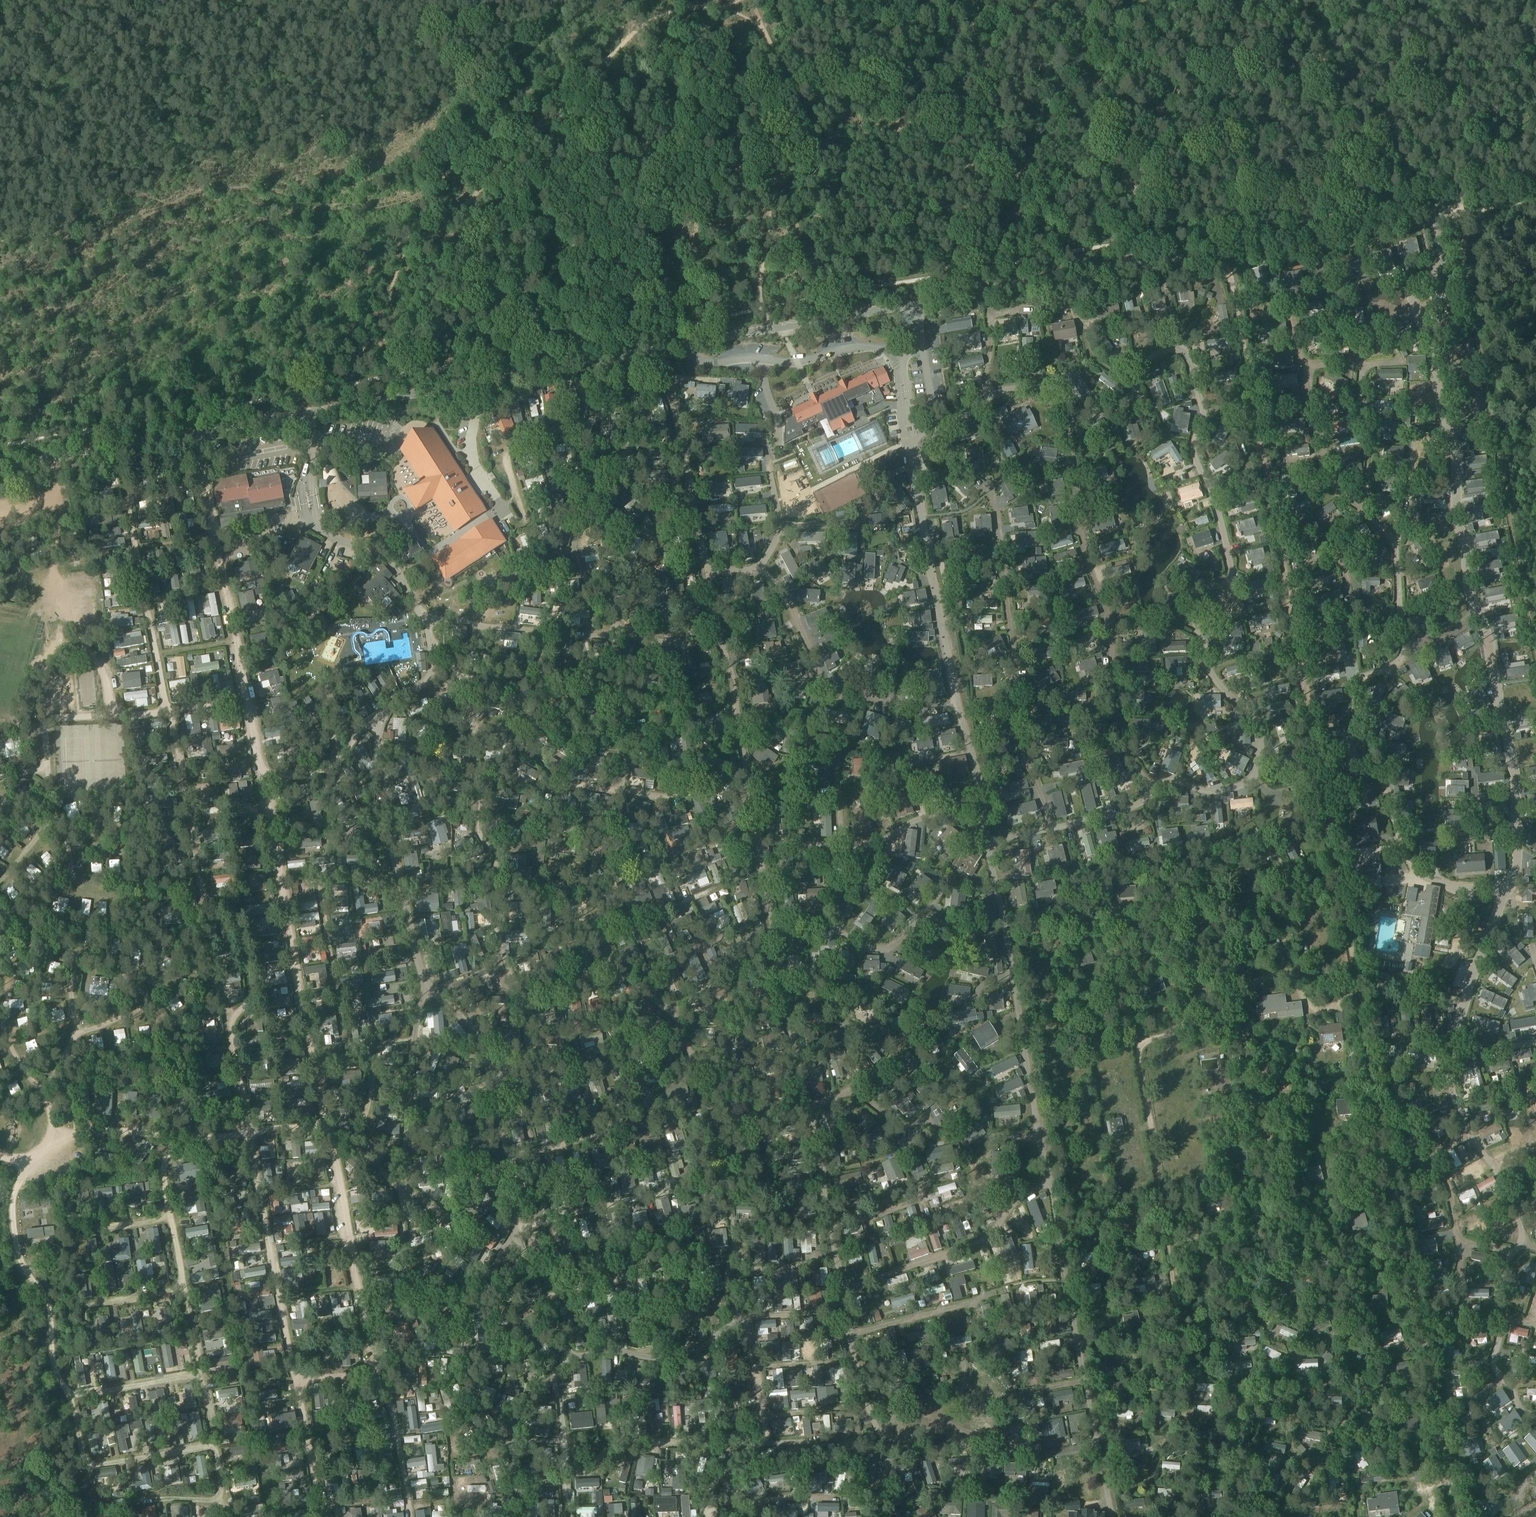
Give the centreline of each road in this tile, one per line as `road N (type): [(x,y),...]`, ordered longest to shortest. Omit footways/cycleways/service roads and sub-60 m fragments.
road 1 (unclassified): [(0,470),(1447,202)]
road 2 (track): [(1493,420),(1535,650)]
road 3 (track): [(1447,202),(1493,420)]

